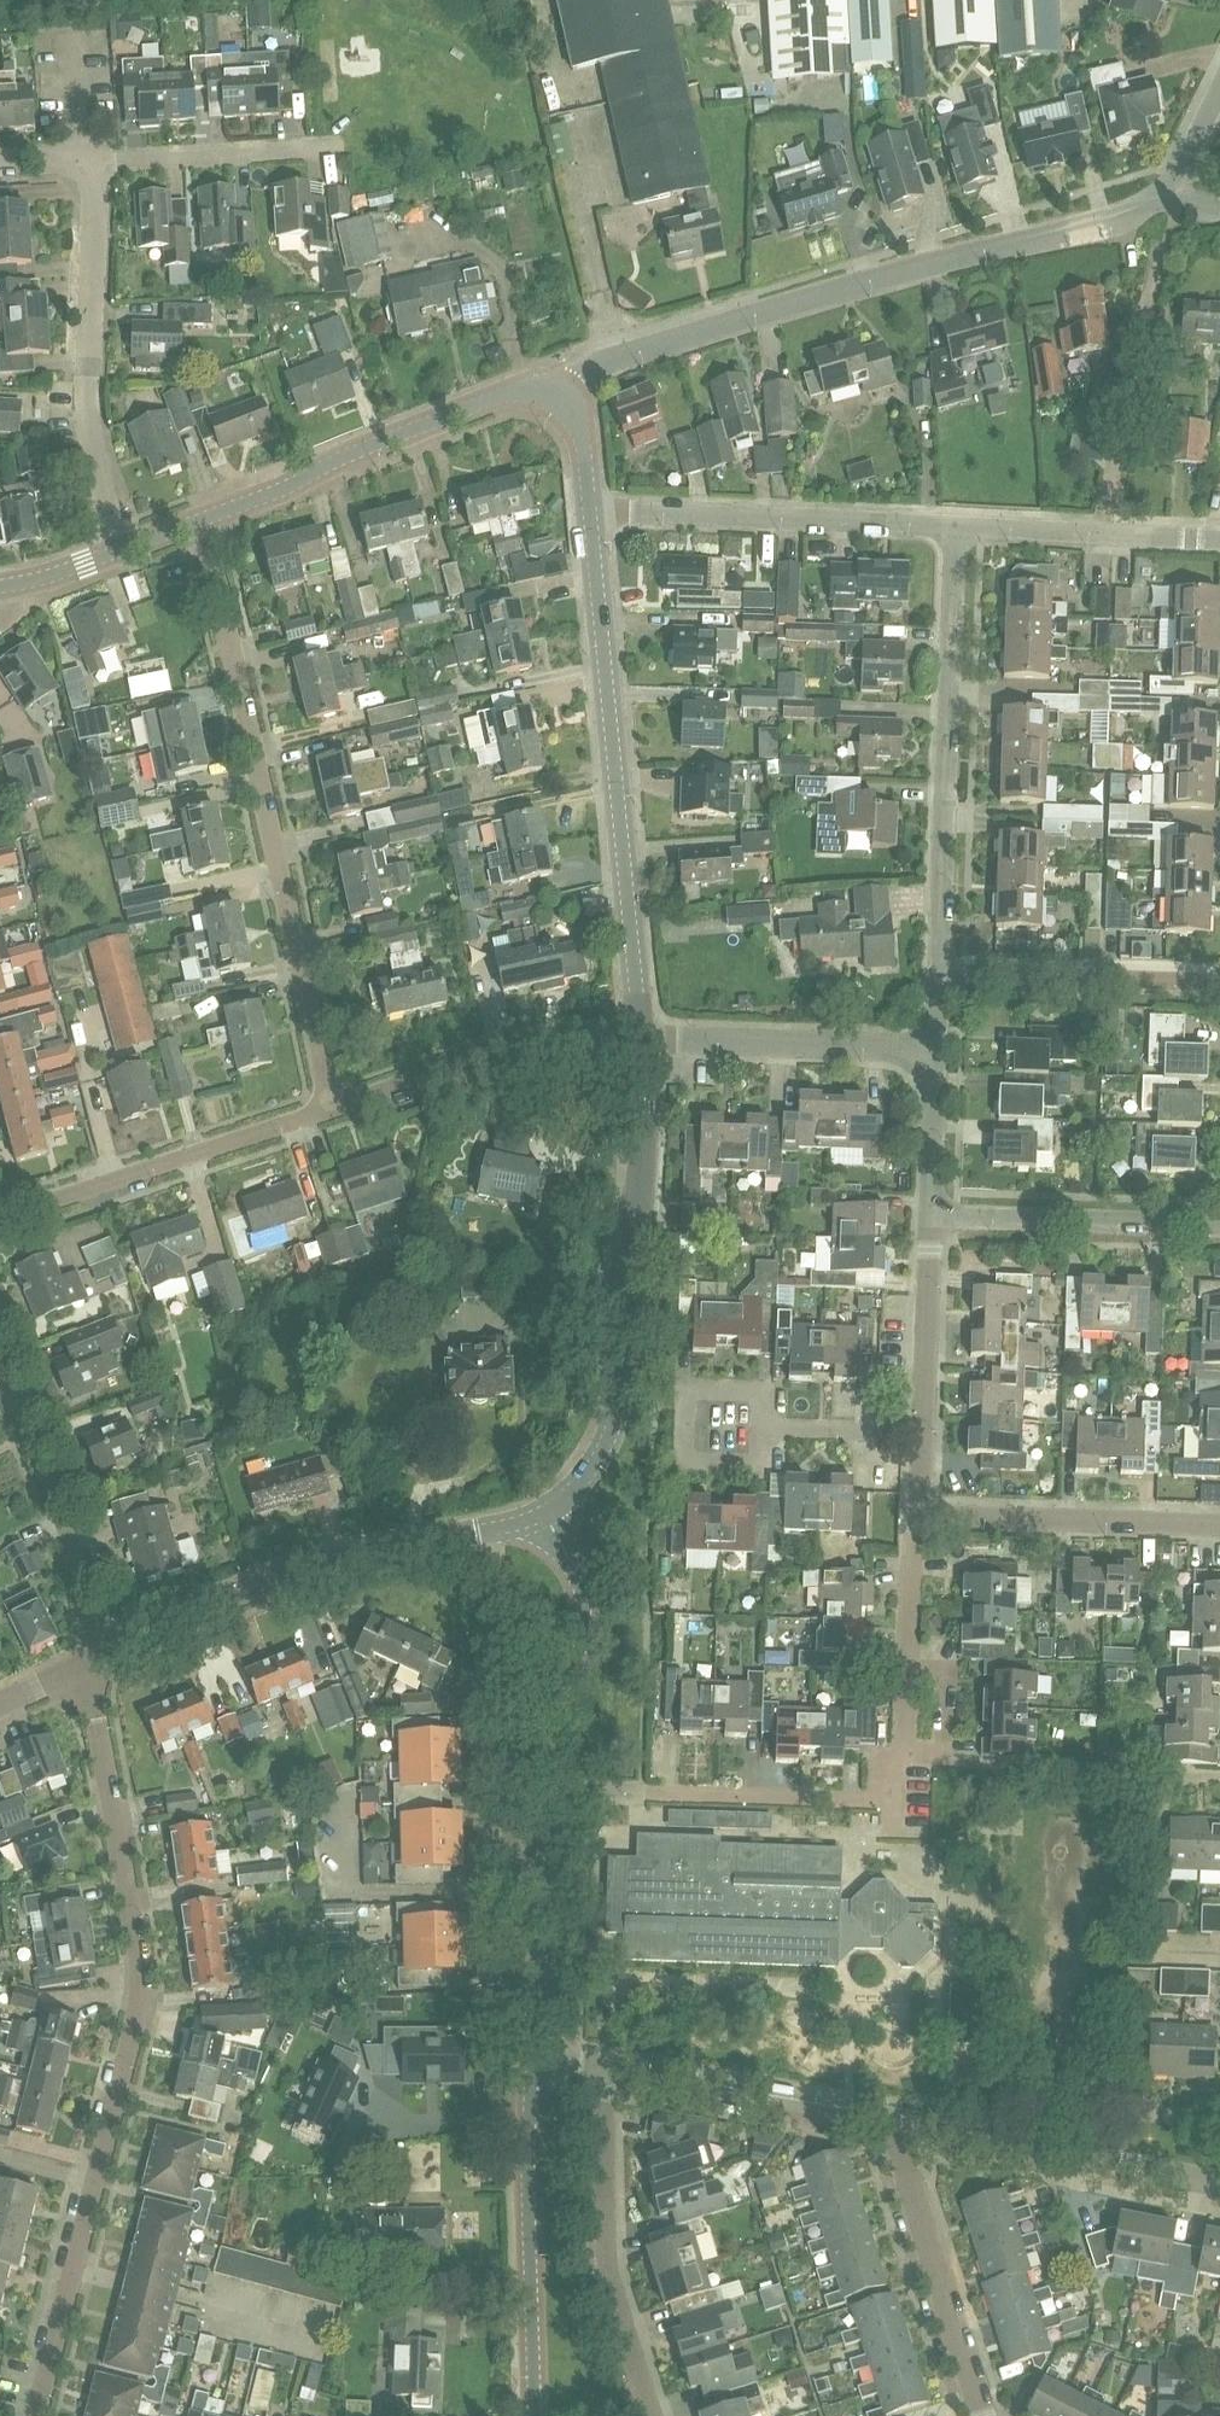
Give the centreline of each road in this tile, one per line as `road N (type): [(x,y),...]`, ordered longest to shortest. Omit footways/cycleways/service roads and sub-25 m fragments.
road 1 (residential): [(37,2415),(141,1991),(87,1663)]
road 2 (tertiary): [(554,398),(637,346),(1115,219),(1166,191)]
road 3 (residential): [(334,1108),(184,524)]
road 4 (tertiary): [(643,1037),(586,503)]
road 5 (residential): [(644,1789),(880,1798),(897,1788),(914,1526),(923,1512)]
road 6 (tertiary): [(553,1504),(599,1458),(616,1414),(642,1178),(643,1037)]
road 7 (residential): [(101,1657),(278,1584),(498,1528),(553,1504)]
road 8 (residential): [(939,976),(948,526)]
road 9 (tertiary): [(184,524),(275,490),(347,450),(508,391),(554,398)]
road 10 (residential): [(118,551),(85,399),(91,165)]
road 11 (residential): [(948,526),(586,503)]
road 12 (tertiary): [(531,2415),(535,2057)]
road 13 (residential): [(654,2415),(608,2274),(601,2068)]
road 14 (residential): [(0,1221),(334,1108)]
road 15 (residential): [(1219,2182),(886,2116)]
road 16 (residential): [(334,1108),(492,1051),(643,1037)]
road 17 (residential): [(981,2415),(886,2116)]
road 18 (residential): [(101,1657),(57,1499),(0,1362)]
road 19 (residential): [(1219,1522),(923,1512)]
road 20 (tertiary): [(535,2057),(566,1763)]
road 21 (residential): [(643,1037),(935,1047)]
road 22 (residential): [(930,1214),(1219,1225)]
road 23 (residential): [(886,2116),(601,2068)]
road 24 (residential): [(1098,534),(1159,253)]
road 25 (residential): [(939,976),(1219,987)]
road 26 (residential): [(761,1425),(762,1390),(682,1388),(680,1461),(761,1463)]
road 27 (tertiary): [(566,1763),(583,1653),(579,1583),(553,1504)]
road 28 (residential): [(91,165),(339,147)]
road 29 (residential): [(512,1987),(508,1761)]
road 30 (residential): [(926,1433),(930,1214)]
road 31 (residential): [(930,1214),(935,1047)]
road 32 (residential): [(926,1433),(761,1425)]
road 33 (residential): [(508,1761),(503,1601)]
road 34 (residential): [(1098,534),(948,526)]
road 35 (residential): [(1219,542),(1098,534)]

